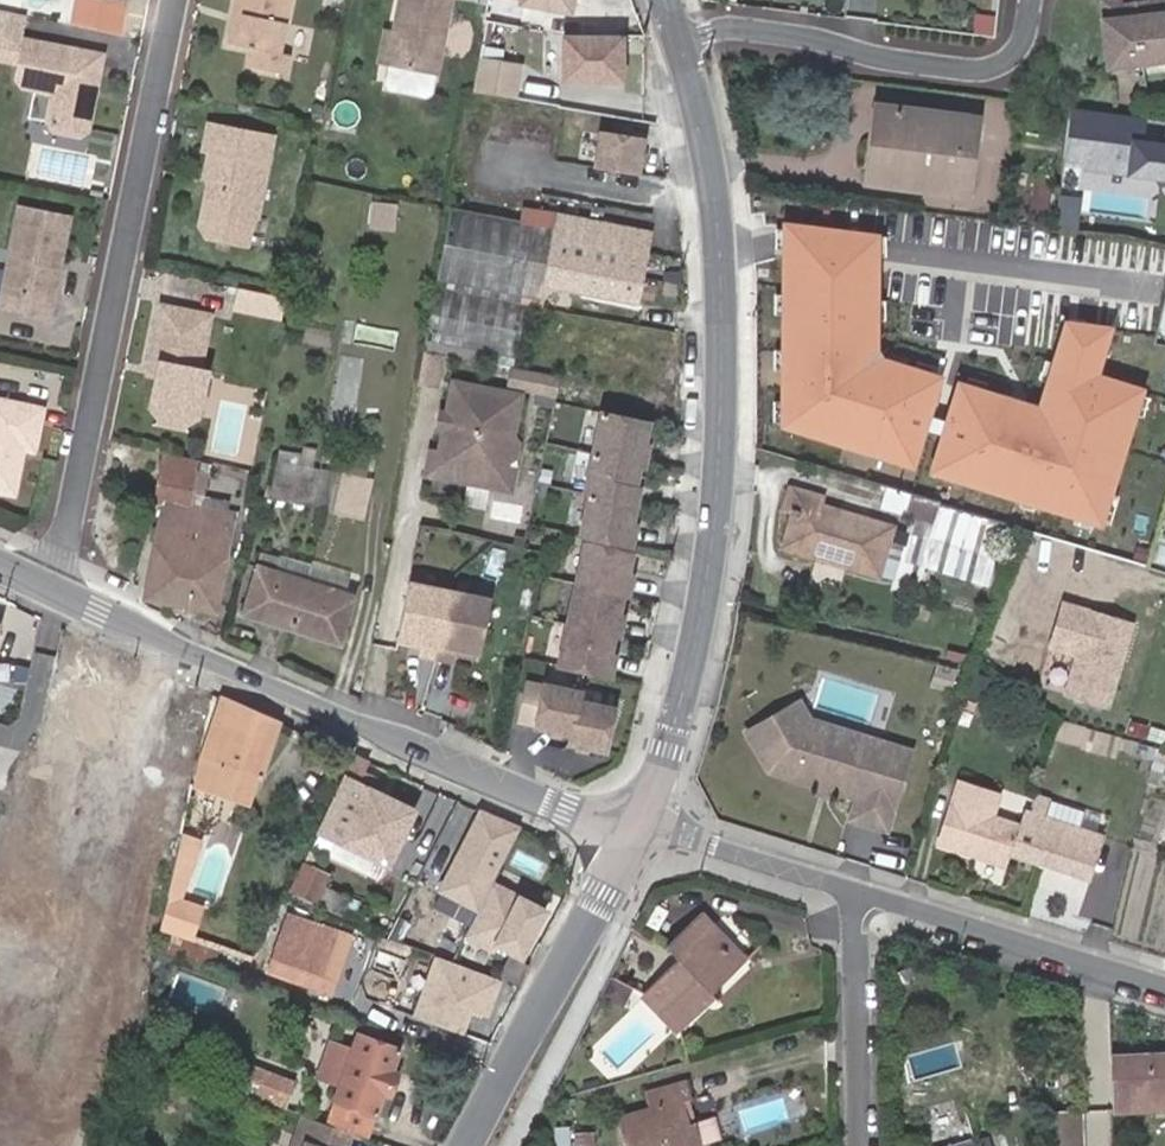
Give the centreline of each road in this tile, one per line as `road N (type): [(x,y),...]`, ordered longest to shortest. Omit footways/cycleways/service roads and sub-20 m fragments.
road 1 (secondary): [(680,44),(726,241),(713,534),(674,727),(637,826)]
road 2 (residential): [(637,826),(565,814),(51,594)]
road 3 (residential): [(175,0),(51,594)]
road 4 (residential): [(680,44),(735,30),(779,32),(871,59),(982,73),(1023,51),(1031,0)]
road 5 (secondary): [(637,826),(466,1145)]
road 6 (residential): [(856,891),(1164,987)]
road 7 (residential): [(860,1145),(856,891)]
road 8 (residential): [(637,826),(856,891)]

